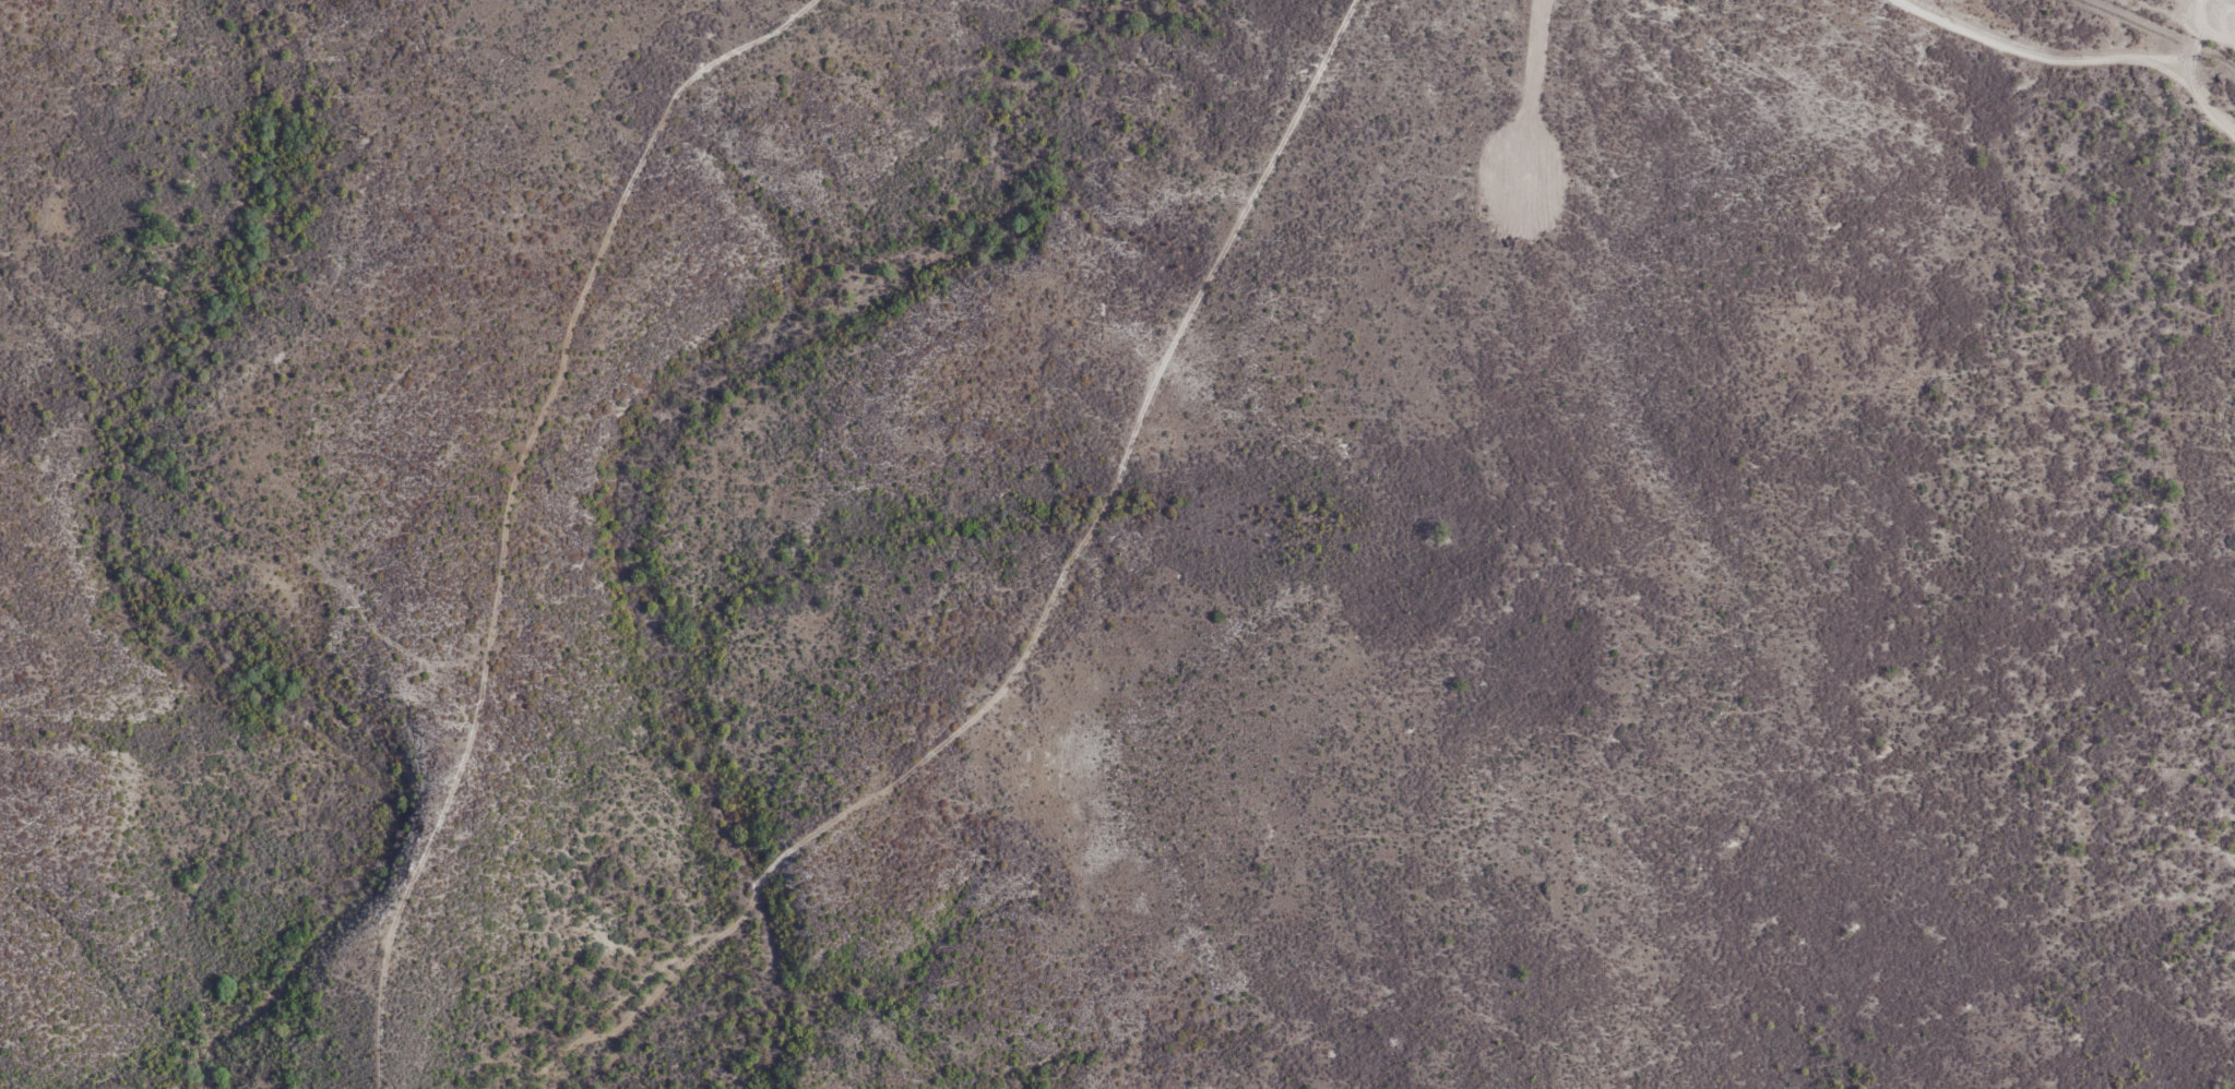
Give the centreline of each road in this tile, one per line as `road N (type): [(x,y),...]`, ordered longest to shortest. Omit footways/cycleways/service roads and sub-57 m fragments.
road 1 (residential): [(2200,0),(2201,94),(2234,129)]

